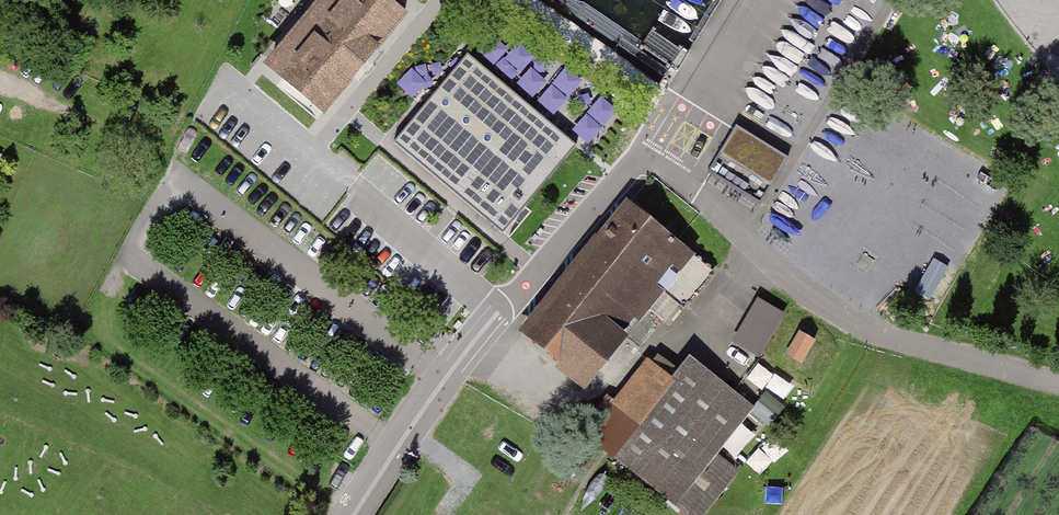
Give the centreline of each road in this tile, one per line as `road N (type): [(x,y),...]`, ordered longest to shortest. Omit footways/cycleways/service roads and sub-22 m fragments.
road 1 (residential): [(342,514),(494,308),(510,302),(642,154)]

